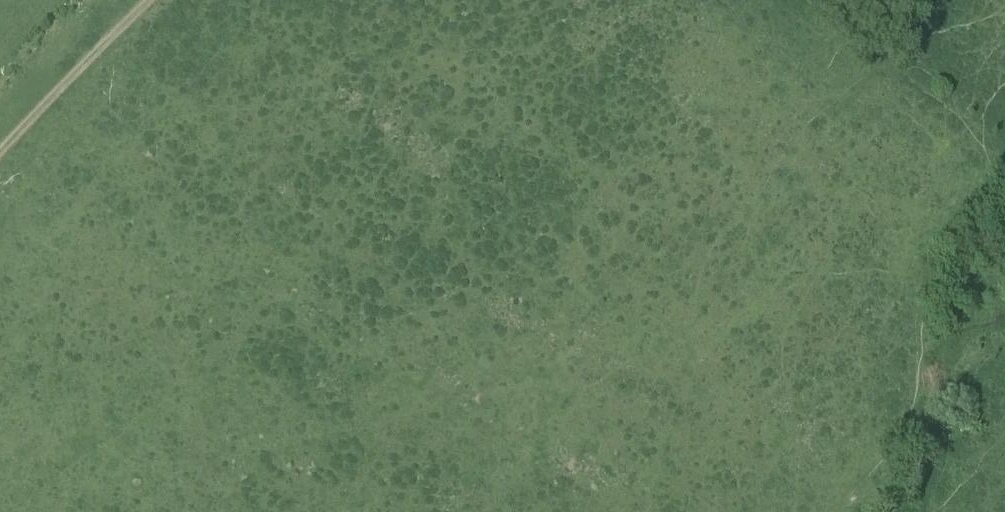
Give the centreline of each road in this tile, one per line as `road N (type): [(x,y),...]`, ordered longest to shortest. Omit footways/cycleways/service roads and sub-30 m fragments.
road 1 (track): [(0,152),(152,0)]

